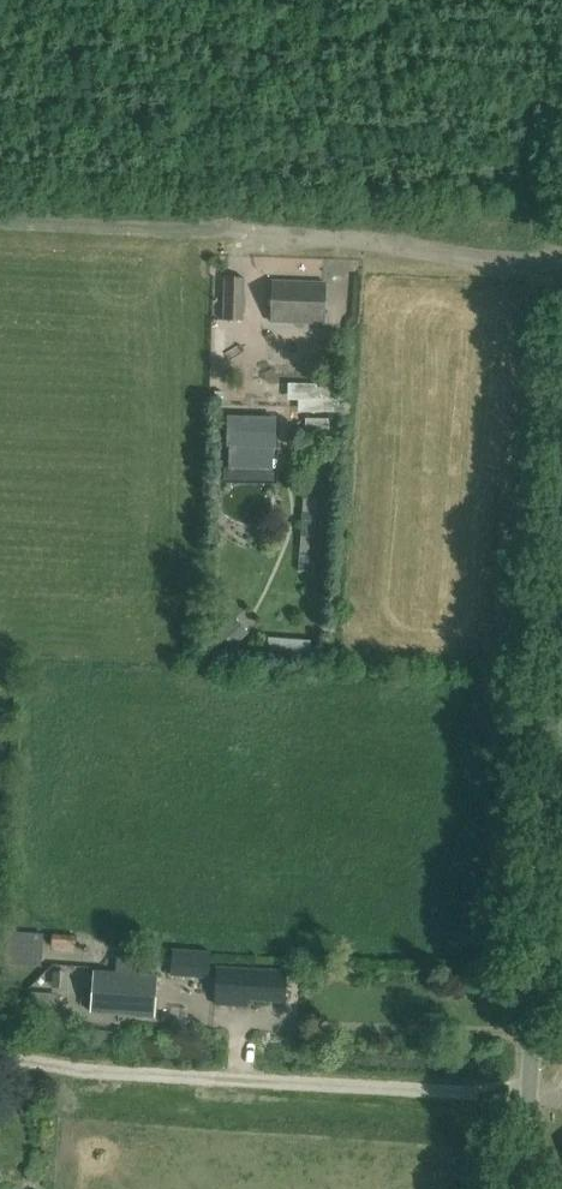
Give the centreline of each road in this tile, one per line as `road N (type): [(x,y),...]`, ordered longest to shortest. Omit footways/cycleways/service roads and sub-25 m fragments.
road 1 (unclassified): [(523,1188),(561,562)]
road 2 (track): [(0,217),(355,236),(561,267)]
road 3 (track): [(0,1054),(93,1072),(528,1094)]

